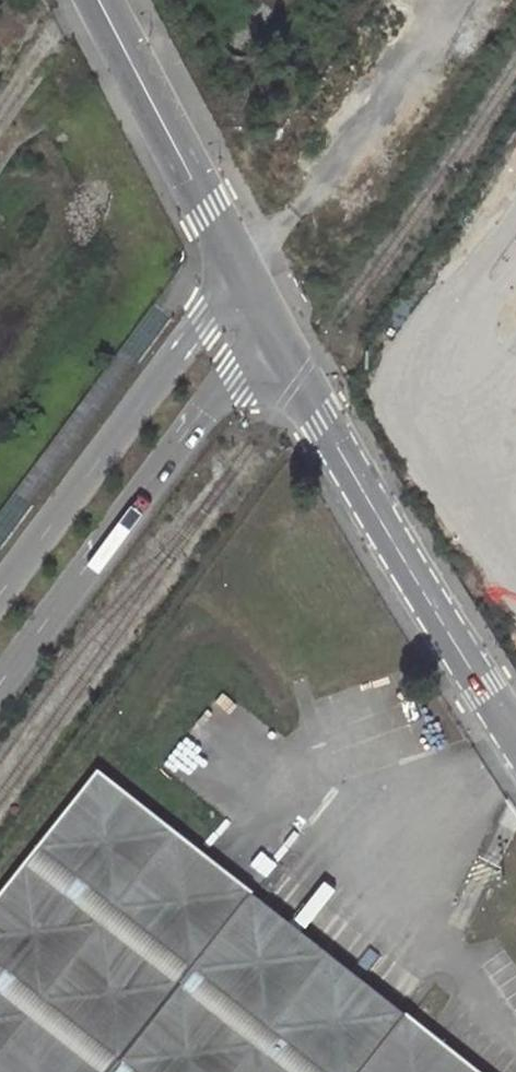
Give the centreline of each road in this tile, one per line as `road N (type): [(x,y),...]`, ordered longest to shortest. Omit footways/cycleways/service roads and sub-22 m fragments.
road 1 (secondary): [(269,323),(515,736)]
road 2 (secondary): [(0,683),(269,323)]
road 3 (secondary): [(240,269),(0,593)]
road 4 (tertiary): [(101,0),(240,269)]

